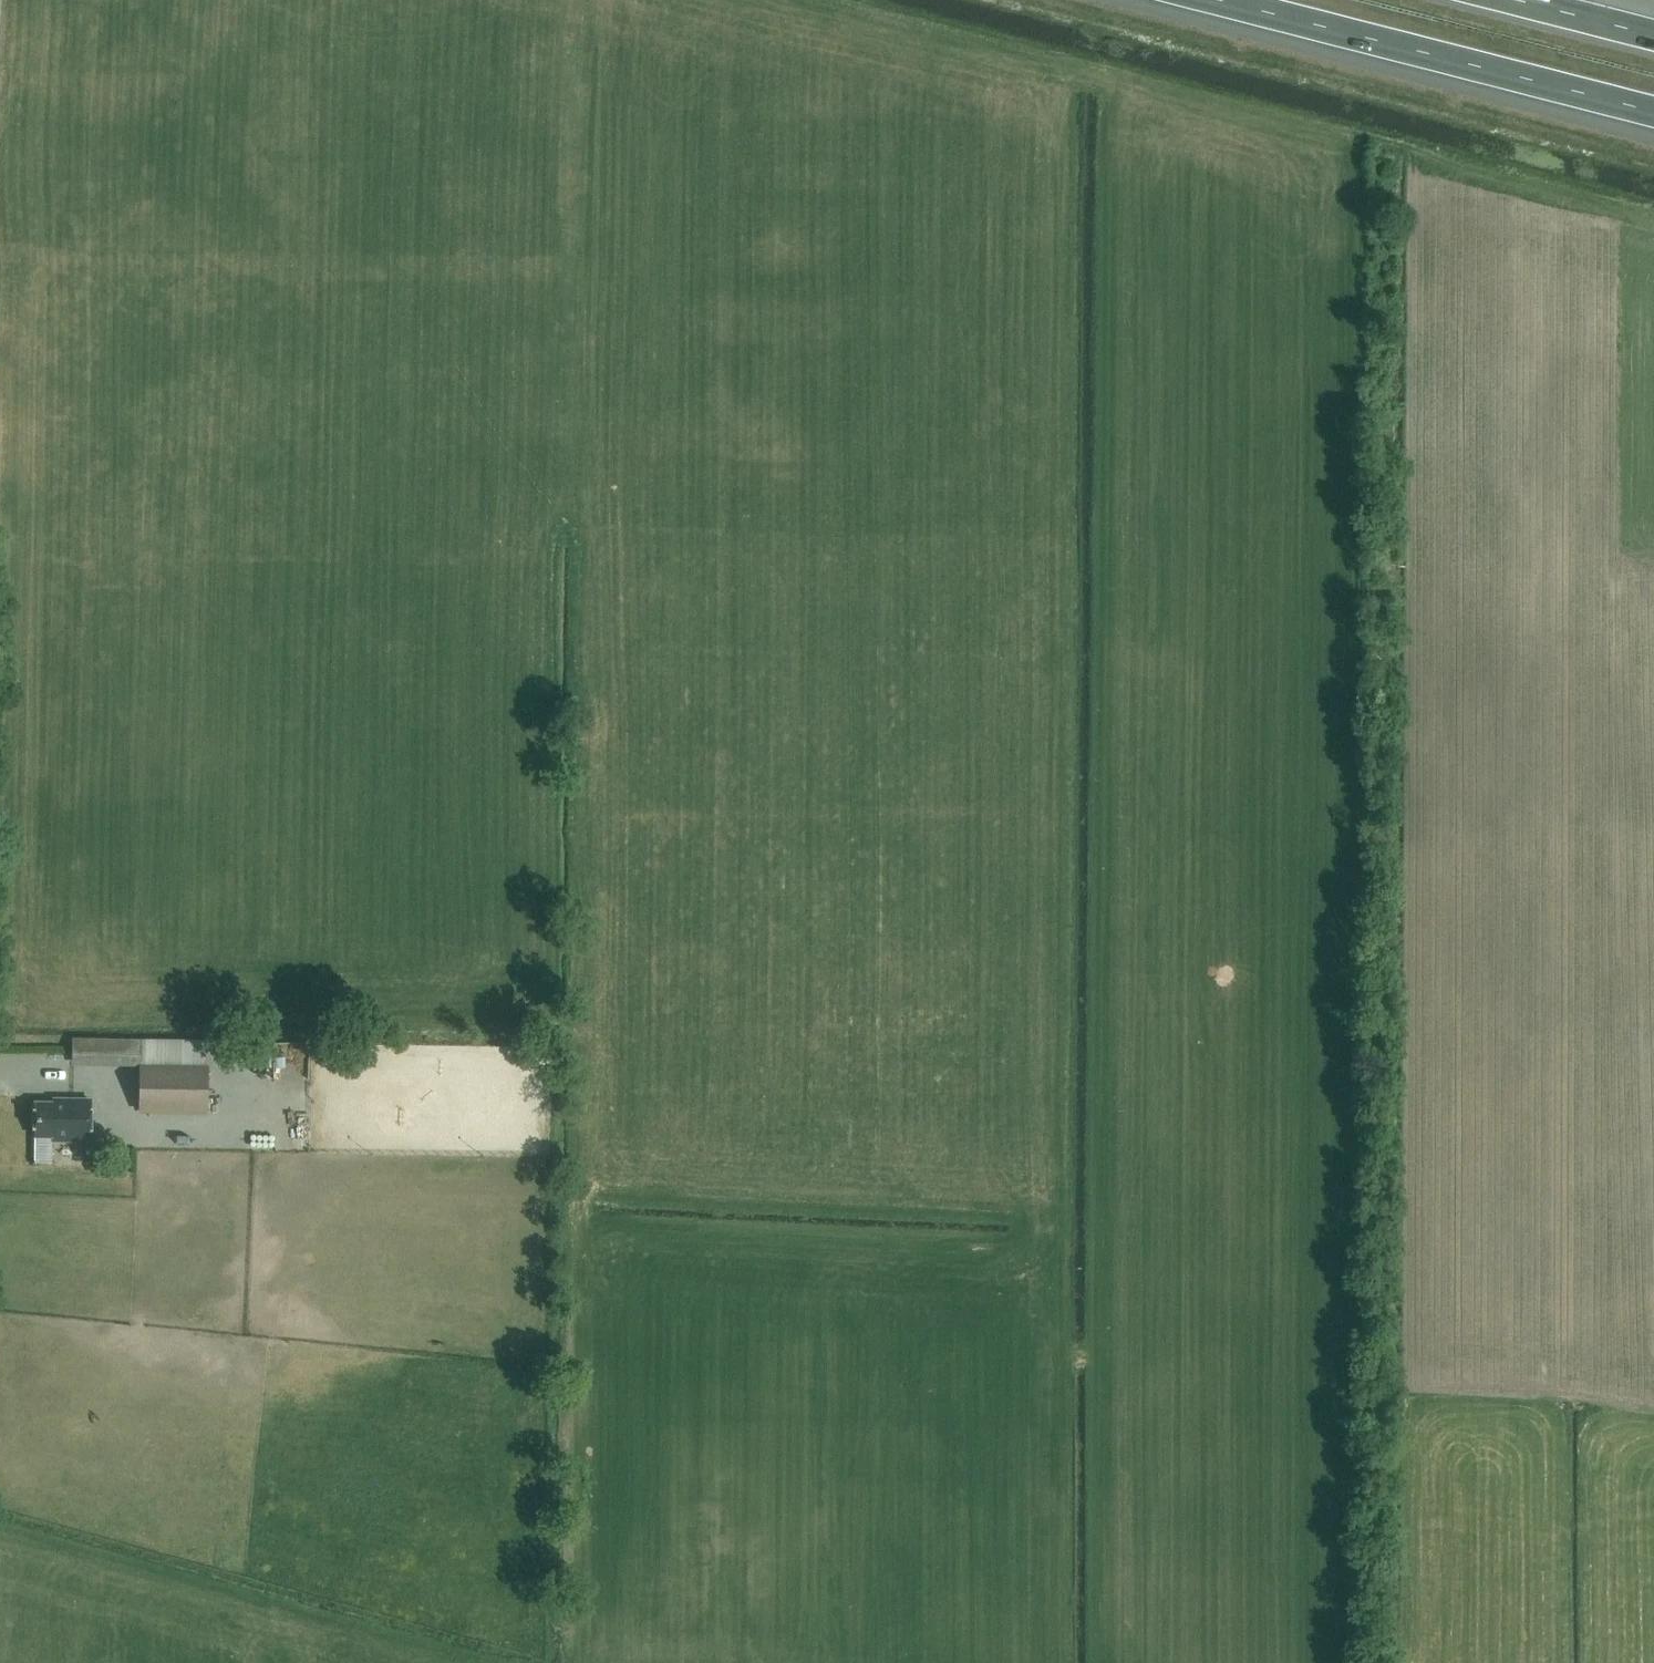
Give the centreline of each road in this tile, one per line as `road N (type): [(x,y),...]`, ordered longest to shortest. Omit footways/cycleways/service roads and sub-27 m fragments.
road 1 (motorway): [(1232,0),(1653,107)]

